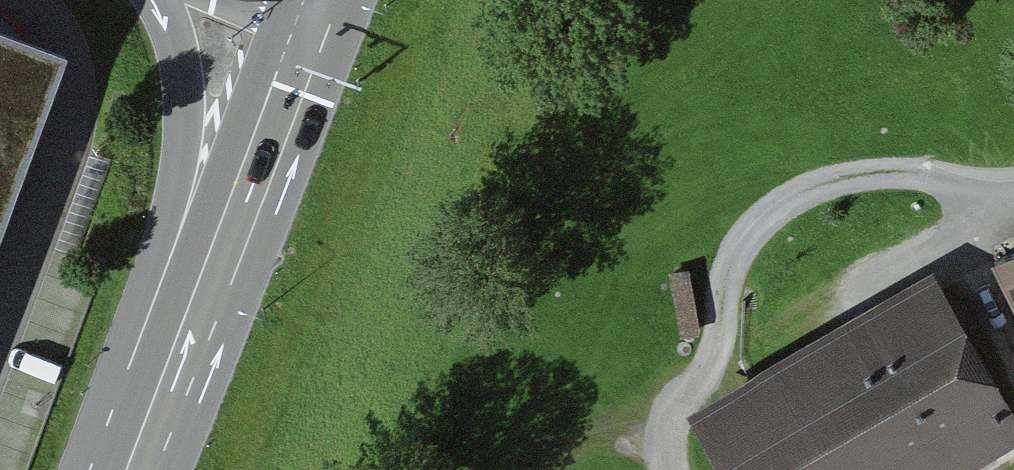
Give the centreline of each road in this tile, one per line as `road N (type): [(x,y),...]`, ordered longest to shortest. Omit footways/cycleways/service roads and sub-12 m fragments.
road 1 (track): [(972,234),(967,206),(947,184),(921,177),(841,184),(780,211),(740,252),(714,354),(667,418),(670,469)]
road 2 (primary): [(304,1),(130,469)]
road 3 (tertiary): [(164,0),(182,38),(193,97),(183,179),(120,361),(124,469)]
road 4 (track): [(972,234),(835,301)]
road 5 (track): [(1013,349),(972,234)]

